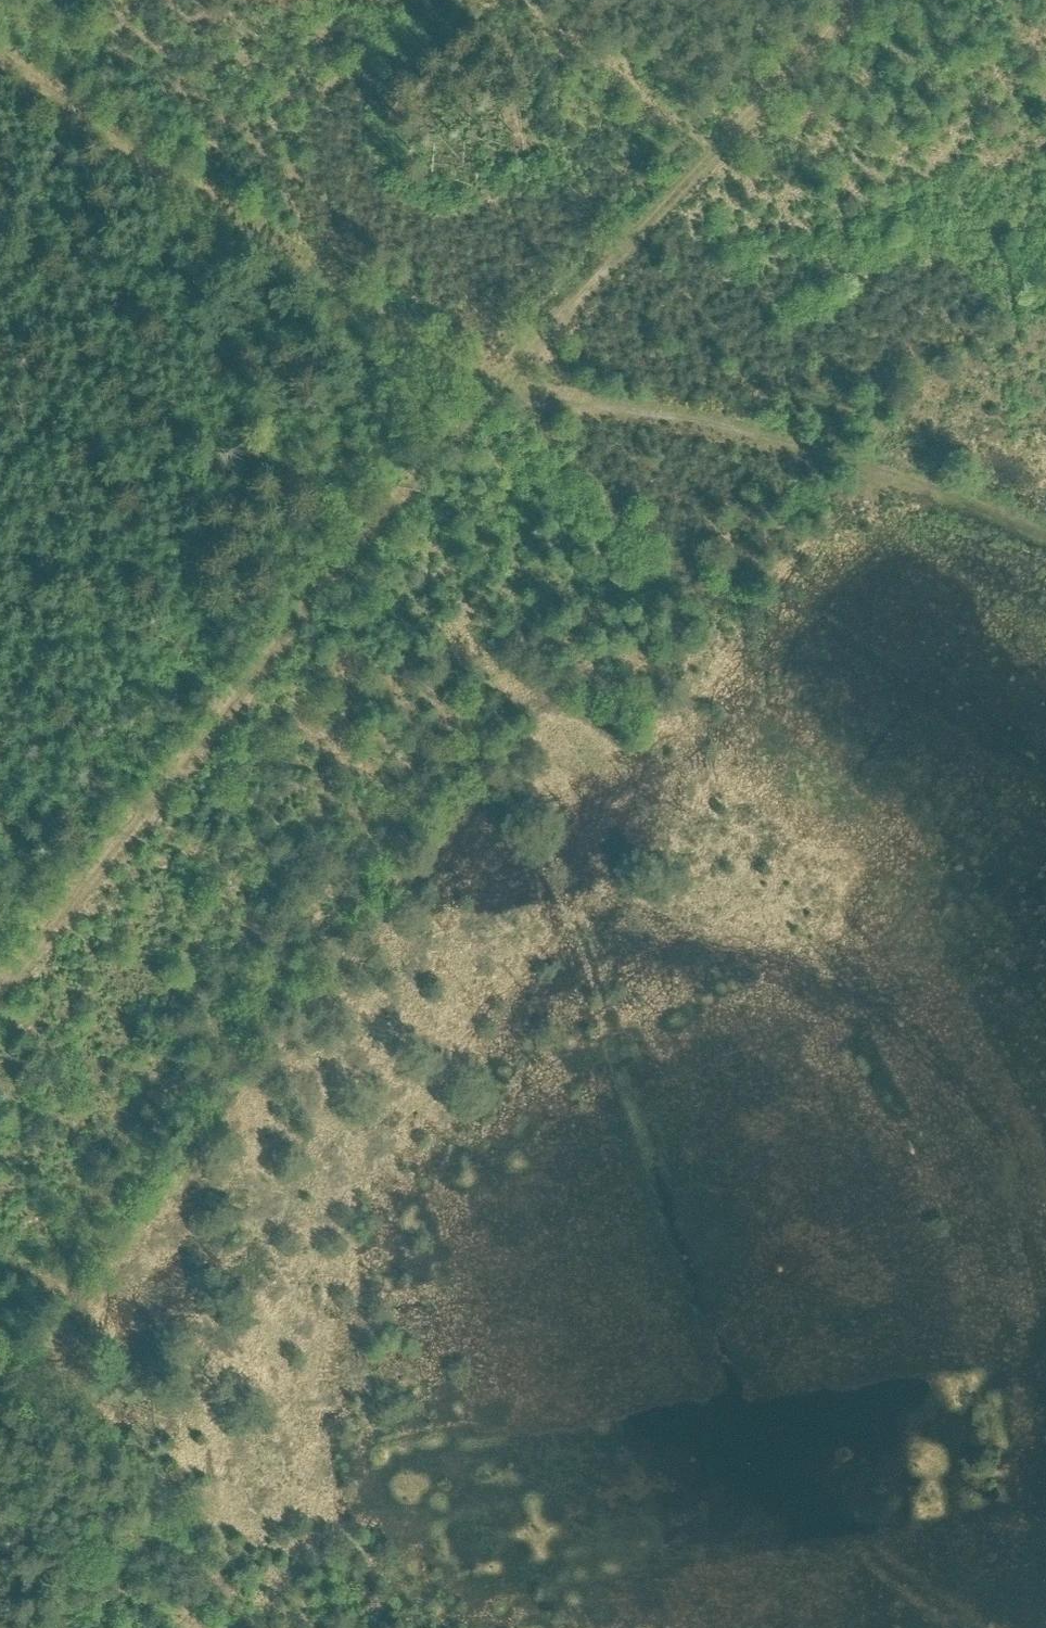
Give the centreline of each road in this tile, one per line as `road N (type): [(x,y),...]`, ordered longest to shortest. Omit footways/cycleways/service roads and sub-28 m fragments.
road 1 (track): [(504,382),(0,47)]
road 2 (track): [(504,382),(843,0)]

